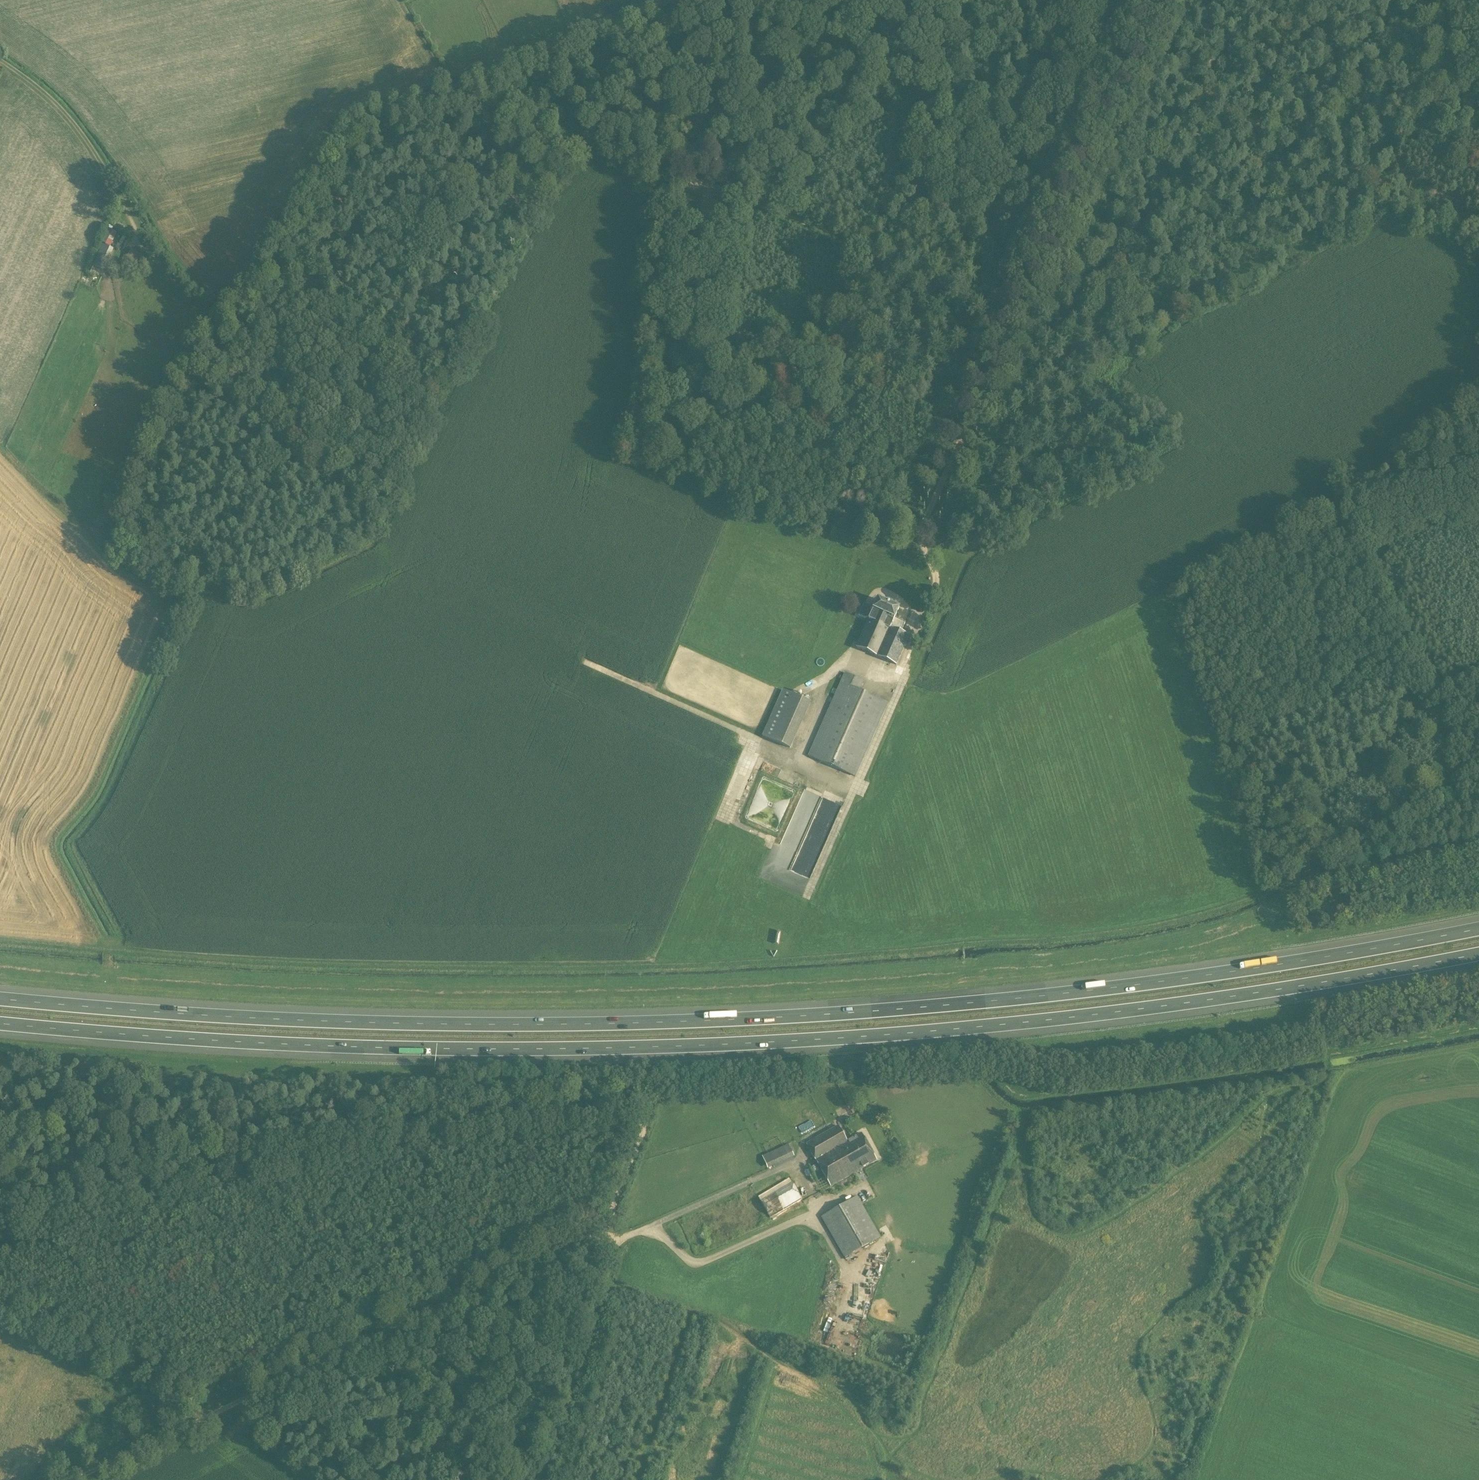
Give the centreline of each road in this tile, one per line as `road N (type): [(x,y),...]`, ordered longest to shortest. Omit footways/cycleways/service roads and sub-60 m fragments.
road 1 (motorway): [(1478,928),(1056,994),(741,1020),(374,1023),(0,999)]
road 2 (motorway): [(0,1023),(373,1049),(742,1044),(1052,1019),(1478,954)]
road 3 (track): [(0,1218),(411,1133),(636,1109),(610,1236)]
road 4 (track): [(737,0),(359,136),(230,324)]
road 5 (track): [(81,1479),(595,1236),(610,1236)]
road 6 (track): [(1019,309),(709,187),(647,133),(591,124),(537,128)]
road 7 (track): [(1478,144),(1446,141),(1360,107),(1094,145)]
road 8 (track): [(1019,309),(924,506),(920,536),(936,583),(922,621)]
road 9 (unclassified): [(531,1479),(610,1236)]
road 10 (track): [(0,60),(83,136),(145,241)]
road 11 (track): [(1478,480),(1283,537)]
road 12 (track): [(1094,145),(1019,309)]
road 13 (track): [(1157,0),(1094,145)]

